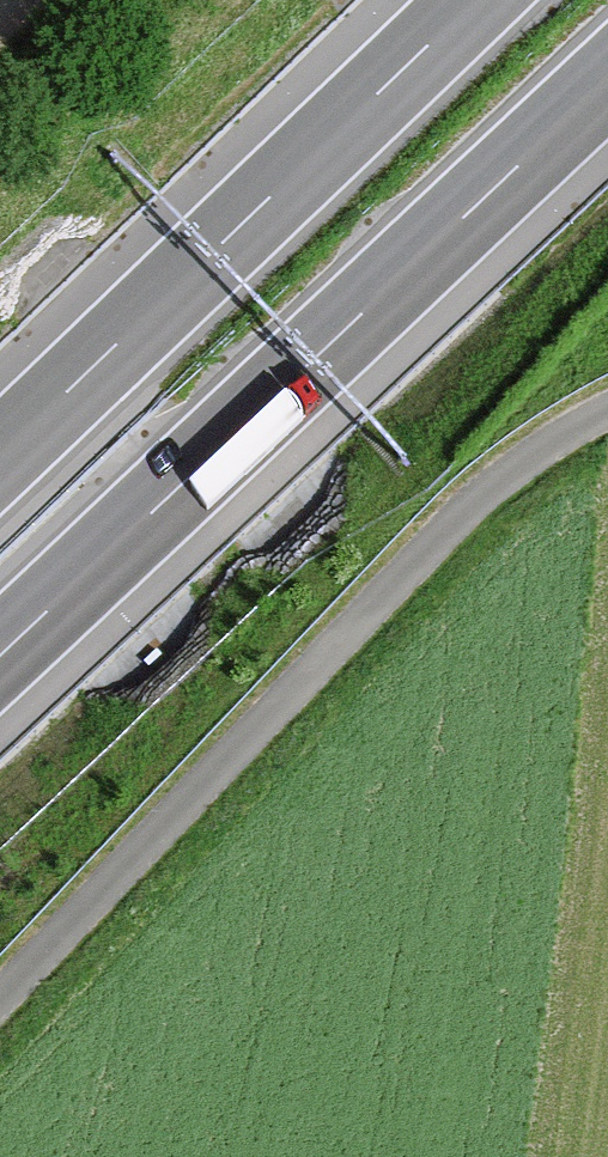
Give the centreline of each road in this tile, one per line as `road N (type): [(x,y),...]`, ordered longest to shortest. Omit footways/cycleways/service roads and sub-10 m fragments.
road 1 (unclassified): [(0,998),(476,502),(553,443),(607,414)]
road 2 (motorway): [(0,655),(607,81)]
road 3 (motorway): [(474,0),(0,456)]

